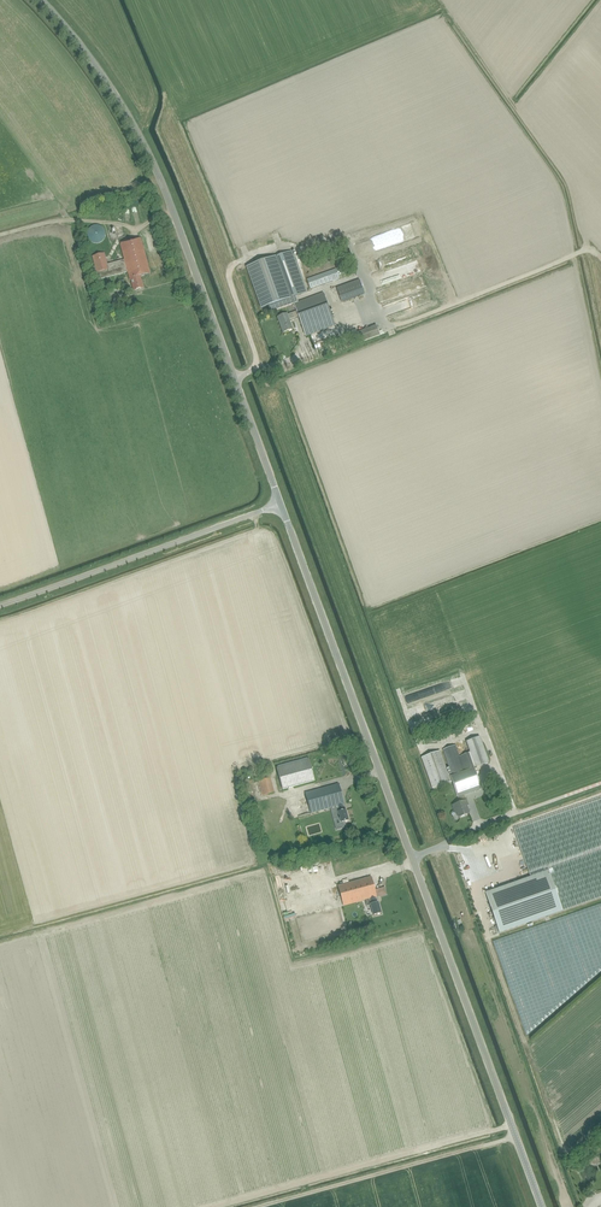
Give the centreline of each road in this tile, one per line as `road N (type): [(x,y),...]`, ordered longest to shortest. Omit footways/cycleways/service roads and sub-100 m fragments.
road 1 (secondary): [(542,1206),(281,504)]
road 2 (secondary): [(281,504),(150,158),(104,79),(40,0)]
road 3 (unclassified): [(0,605),(281,504)]

